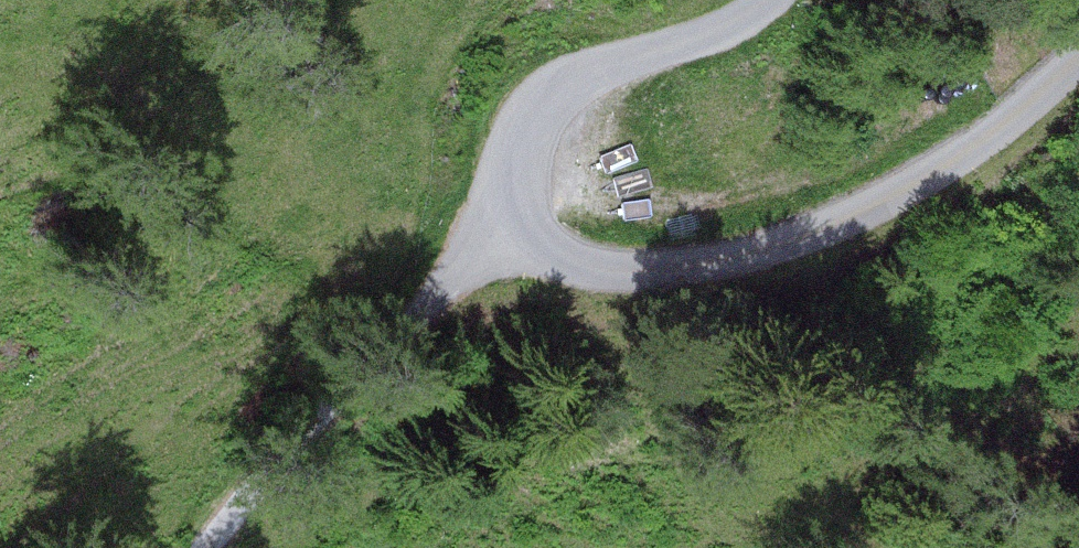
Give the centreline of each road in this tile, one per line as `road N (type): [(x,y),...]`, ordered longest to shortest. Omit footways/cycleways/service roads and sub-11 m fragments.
road 1 (unclassified): [(1078,55),(941,168),(803,239),(689,268),(575,270),(512,242),(501,210),(514,132),(578,73),(762,9),(768,0)]
road 2 (track): [(206,547),(437,299),(512,242)]

